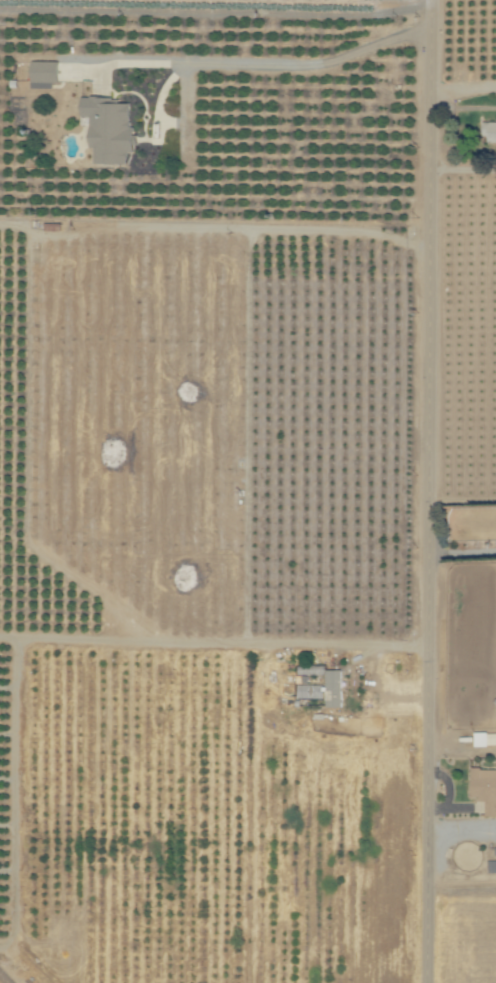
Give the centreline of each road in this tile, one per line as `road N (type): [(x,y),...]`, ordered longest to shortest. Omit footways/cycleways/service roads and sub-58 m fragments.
road 1 (residential): [(426,982),(431,0)]

